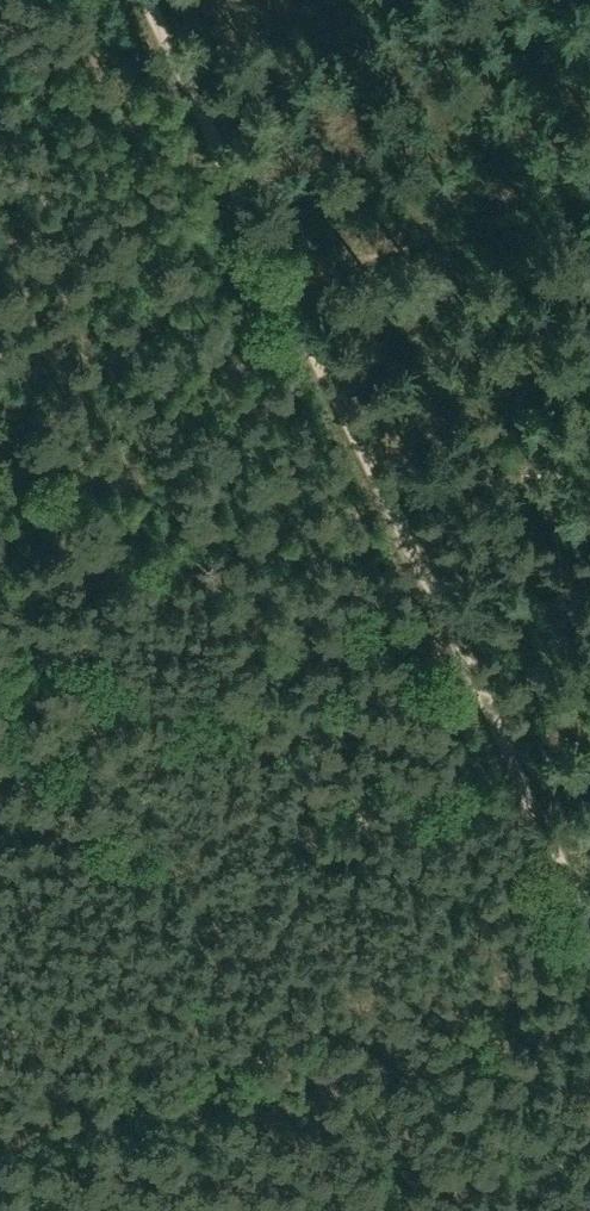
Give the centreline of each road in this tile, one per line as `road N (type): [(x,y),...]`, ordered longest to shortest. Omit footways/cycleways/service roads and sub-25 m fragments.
road 1 (track): [(148,0),(381,486)]
road 2 (track): [(459,649),(589,915)]
road 3 (track): [(381,486),(459,649)]

